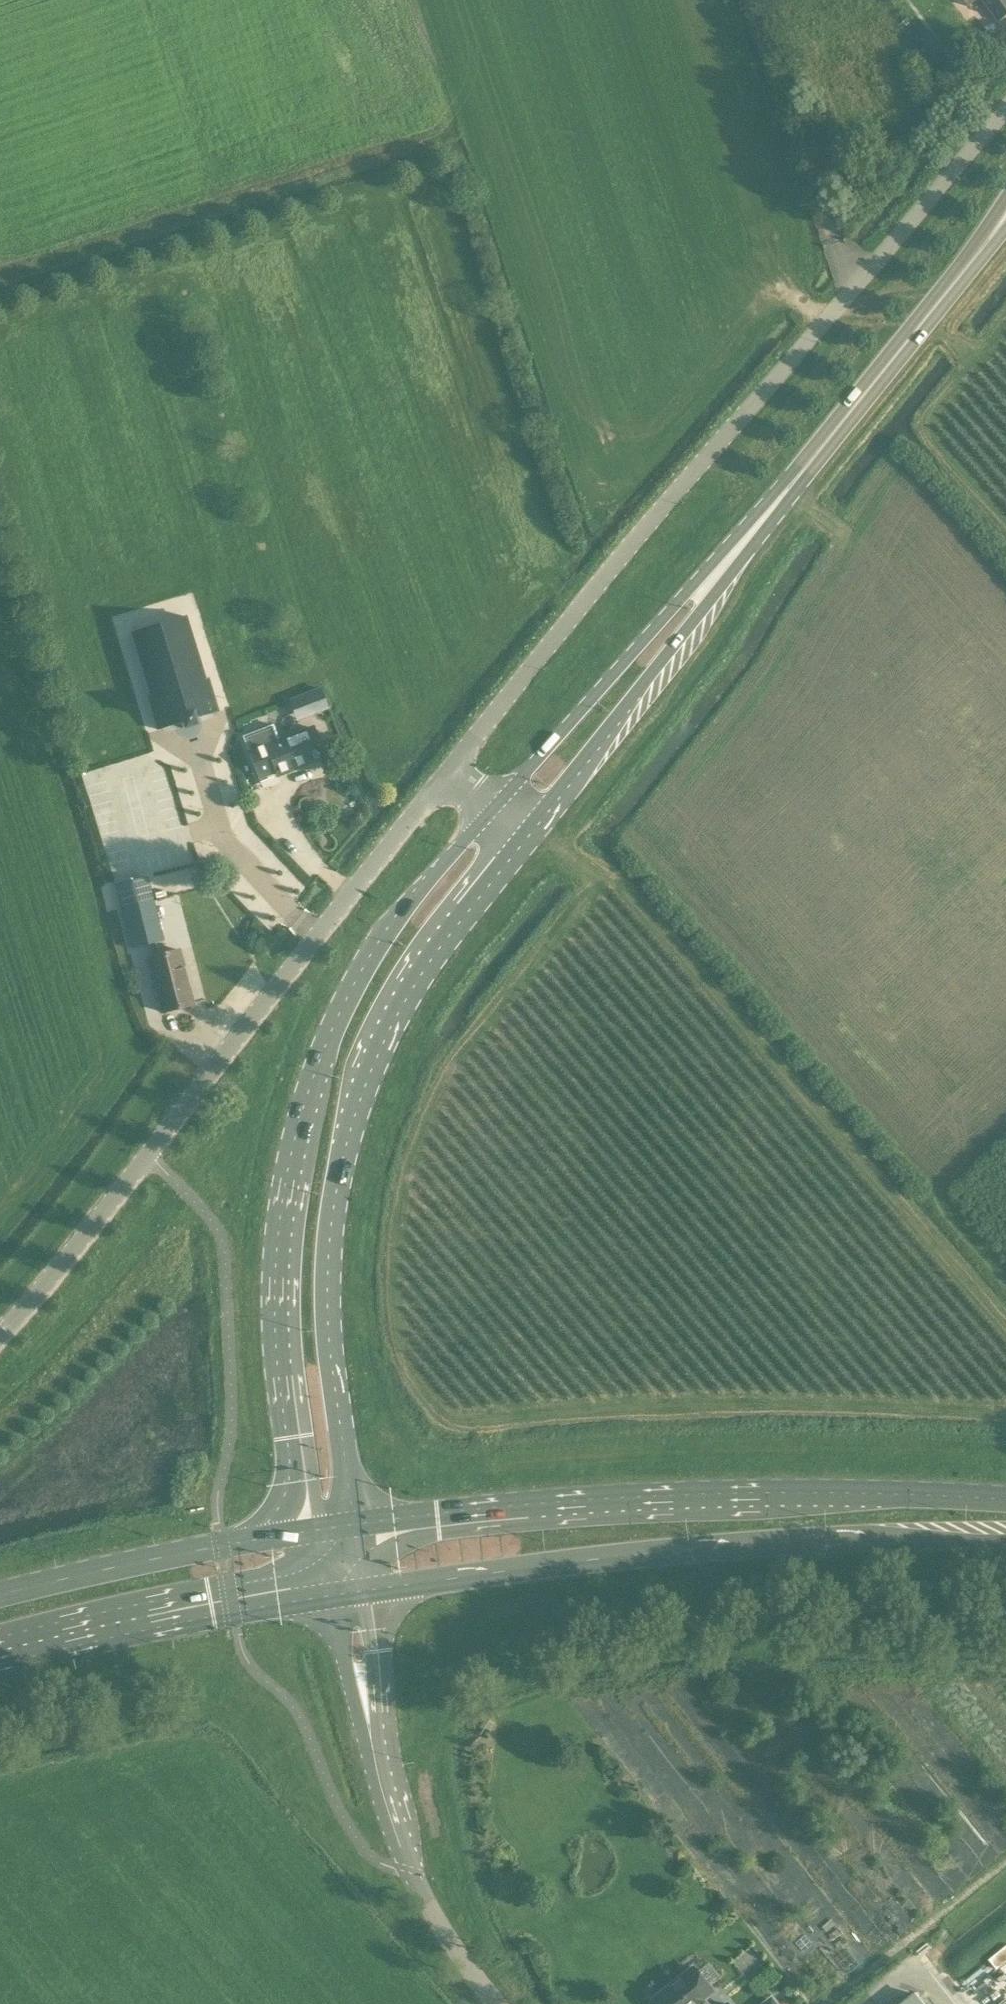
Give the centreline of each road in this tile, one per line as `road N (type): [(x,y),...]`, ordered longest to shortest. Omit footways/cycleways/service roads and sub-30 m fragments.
road 1 (unclassified): [(446,773),(1005,100)]
road 2 (tertiary): [(492,809),(389,932),(342,1011),(299,1138),(286,1290),(317,1529)]
road 3 (tertiary): [(349,1523),(323,1334),(331,1174),(352,1101),(419,963),(525,835)]
road 4 (unclassified): [(0,1334),(446,773)]
road 5 (primary): [(1005,1499),(663,1495),(349,1523)]
road 6 (primary): [(361,1588),(759,1542),(1005,1539)]
road 7 (tertiary): [(769,512),(492,809)]
road 8 (tertiary): [(525,835),(769,512)]
road 9 (tertiary): [(769,512),(1000,223)]
road 10 (primary): [(0,1663),(331,1593)]
road 11 (unclassified): [(499,2003),(414,1878),(366,1704)]
road 12 (primary): [(317,1529),(0,1596)]

